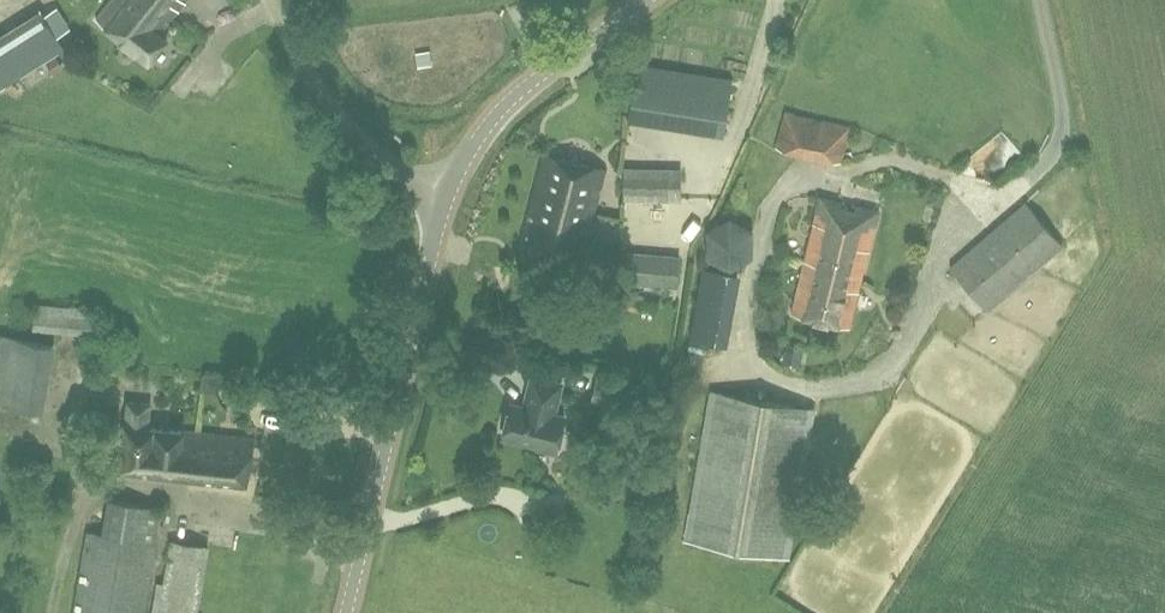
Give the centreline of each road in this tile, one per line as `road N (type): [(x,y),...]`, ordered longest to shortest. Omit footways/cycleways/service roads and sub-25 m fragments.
road 1 (unclassified): [(346,612),(449,197)]
road 2 (unclassified): [(449,197),(476,143),(513,98),(646,0)]
road 3 (unclassified): [(449,197),(405,178),(348,129),(307,75),(272,0)]

